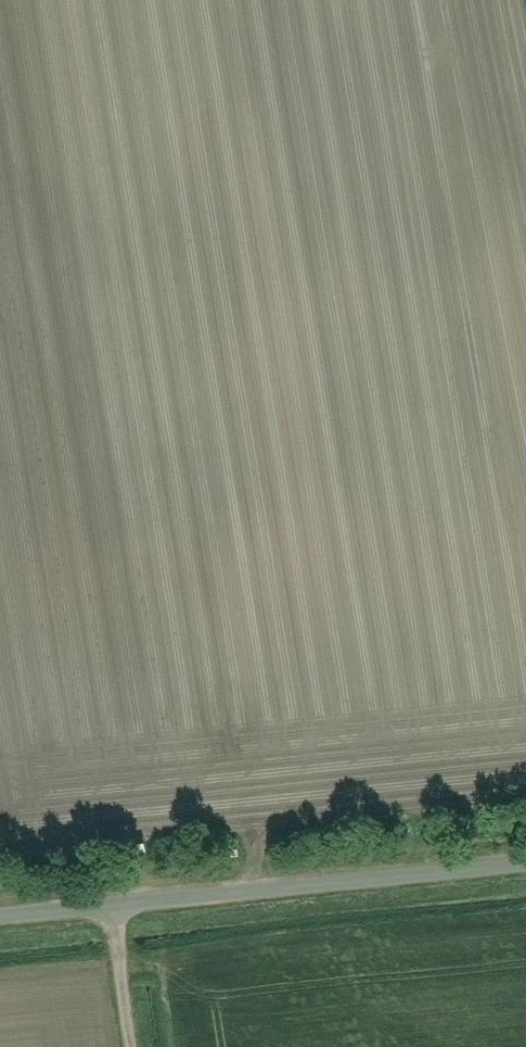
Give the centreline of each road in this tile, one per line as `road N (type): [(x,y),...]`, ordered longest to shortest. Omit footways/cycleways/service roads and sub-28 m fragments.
road 1 (unclassified): [(0,915),(525,863)]

